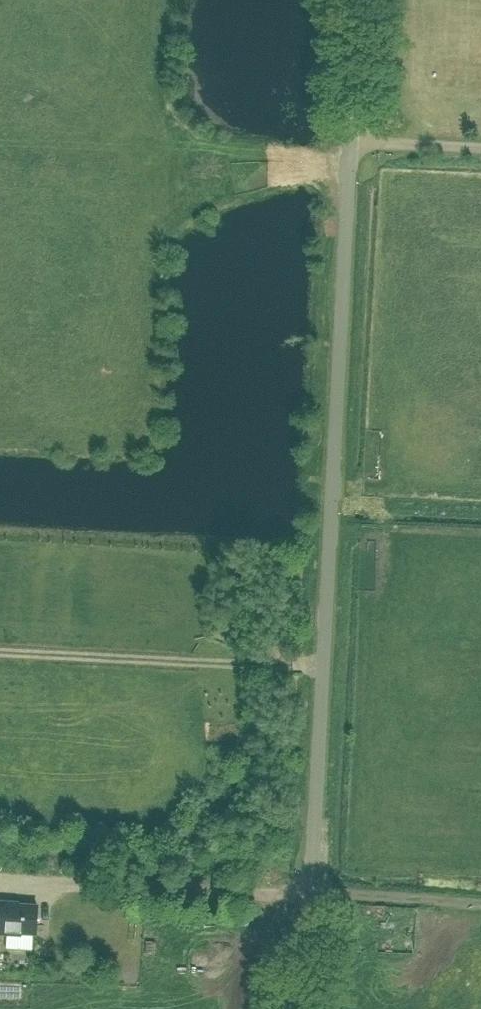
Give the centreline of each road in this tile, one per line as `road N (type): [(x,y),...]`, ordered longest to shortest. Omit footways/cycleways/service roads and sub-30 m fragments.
road 1 (unclassified): [(304,1008),(357,0)]
road 2 (track): [(322,667),(0,652)]
road 3 (track): [(0,878),(310,895)]
road 4 (track): [(480,147),(350,141)]

